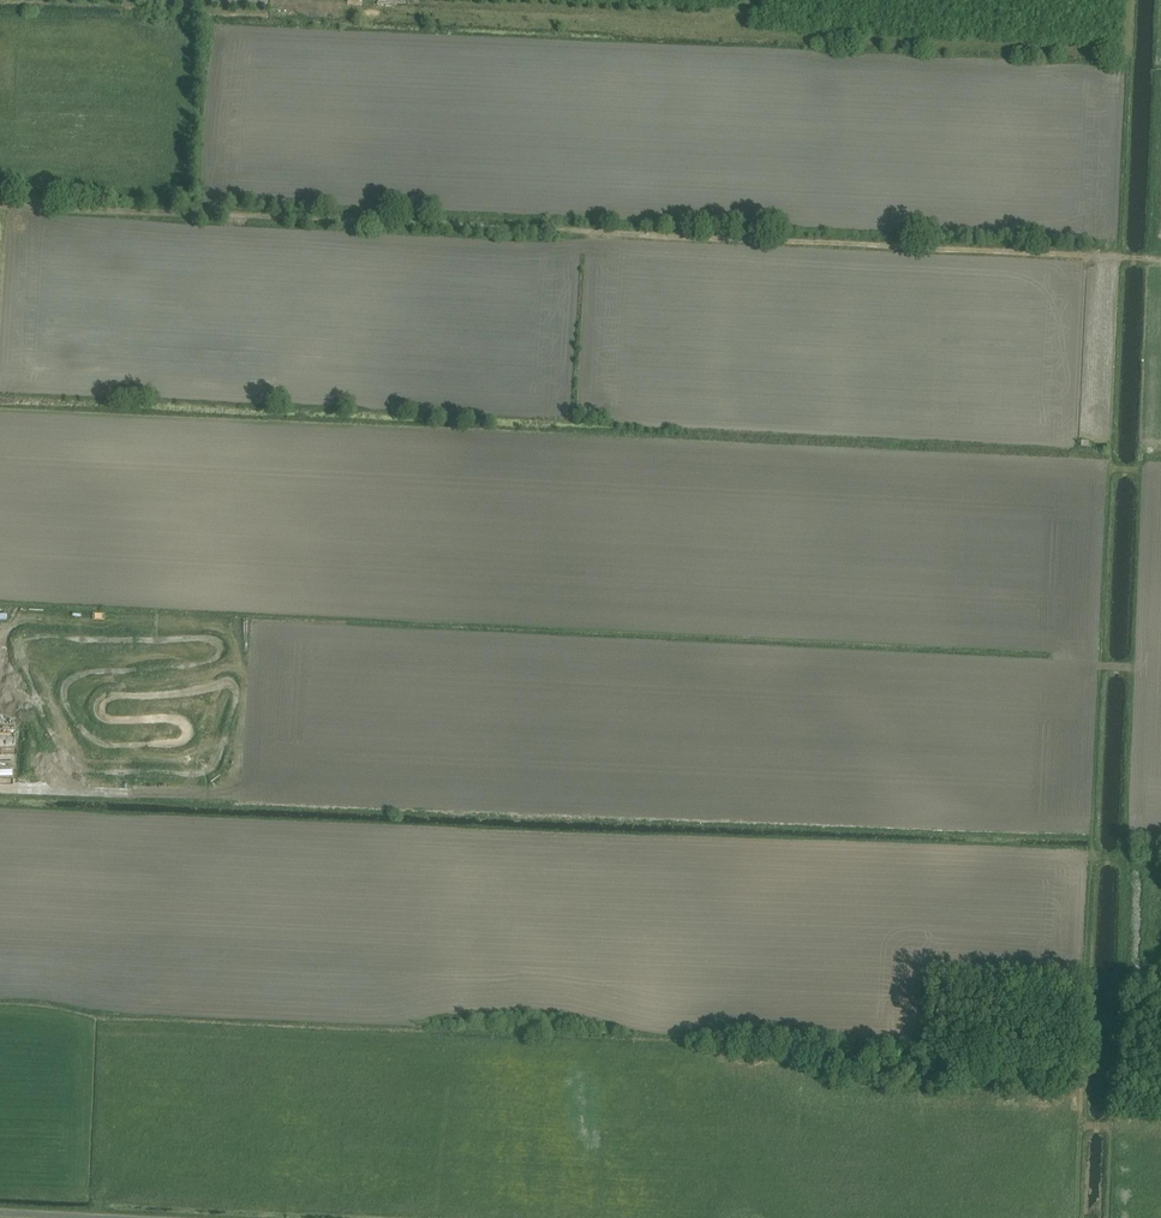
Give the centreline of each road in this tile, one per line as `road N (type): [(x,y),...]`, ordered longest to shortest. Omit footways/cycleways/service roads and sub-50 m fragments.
road 1 (track): [(1122,257),(0,204)]

